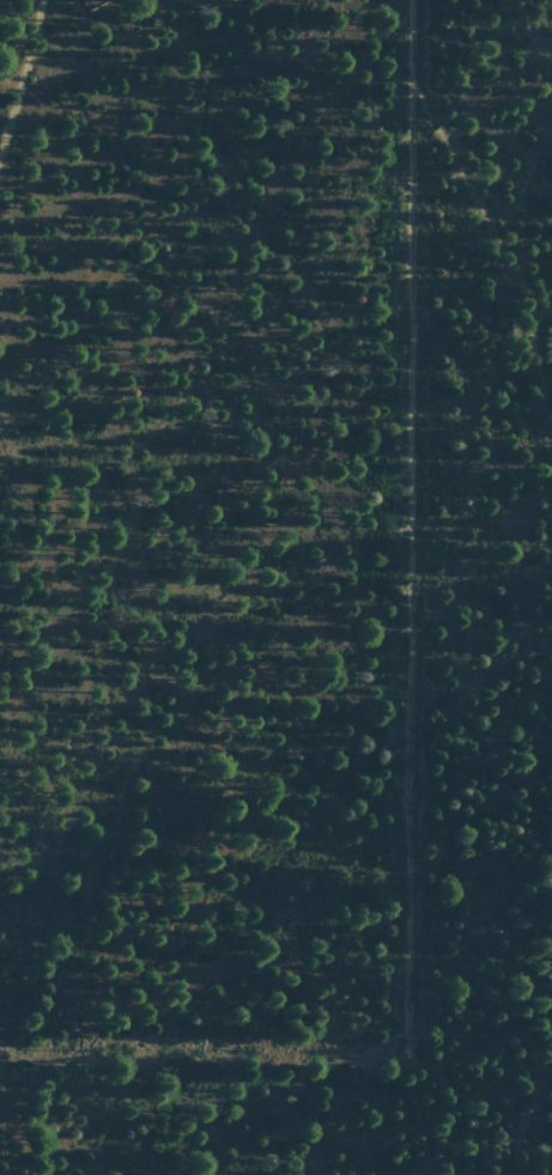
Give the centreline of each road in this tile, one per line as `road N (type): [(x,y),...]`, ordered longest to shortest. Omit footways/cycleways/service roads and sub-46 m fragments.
road 1 (track): [(404,0),(405,1025),(0,1021)]
road 2 (track): [(551,447),(518,287),(408,85)]
road 3 (track): [(551,1019),(522,1174)]
road 4 (residential): [(45,0),(0,147)]

